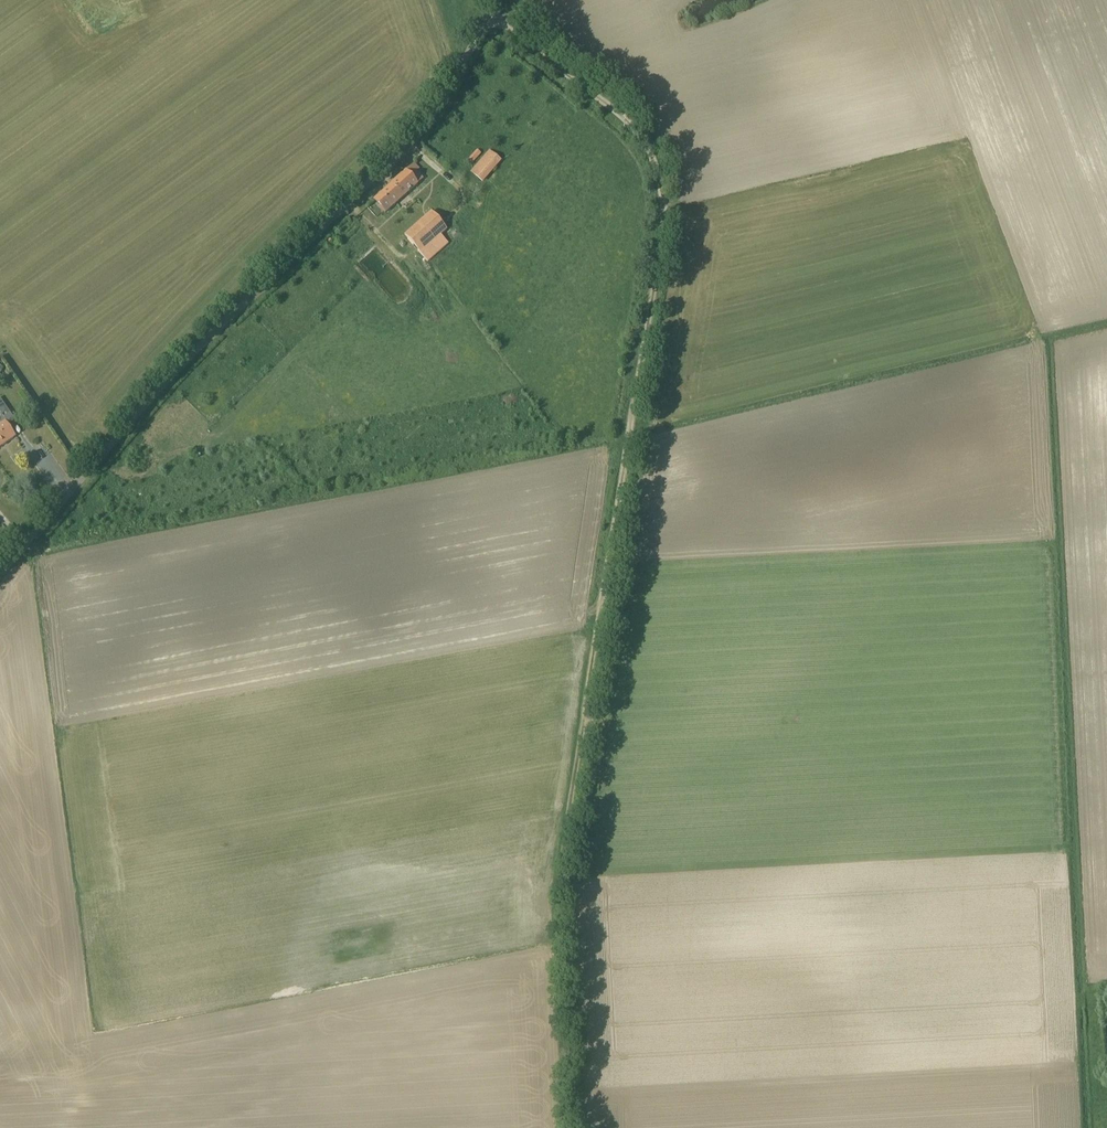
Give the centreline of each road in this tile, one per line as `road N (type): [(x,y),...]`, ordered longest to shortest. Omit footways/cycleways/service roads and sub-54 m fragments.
road 1 (track): [(560,868),(647,324),(655,256),(651,164),(634,125),(490,15)]
road 2 (unclassified): [(0,580),(209,336),(424,128),(498,0)]

